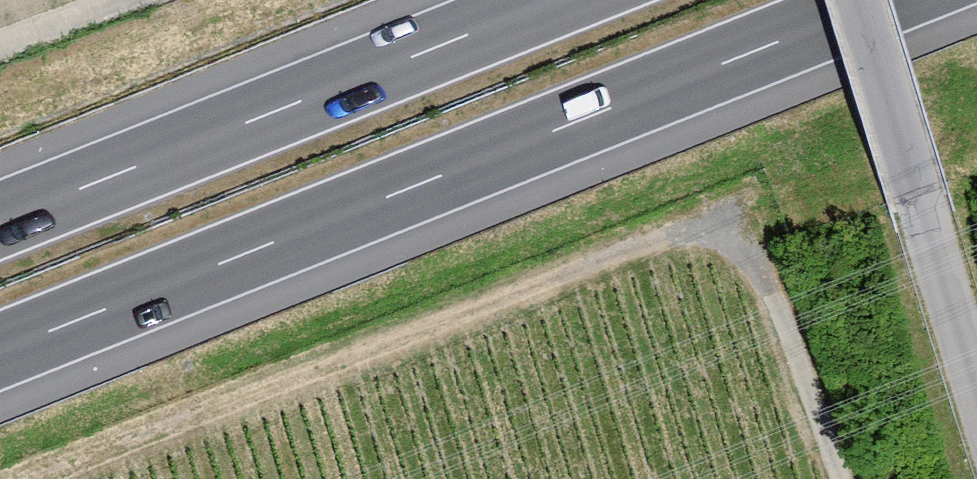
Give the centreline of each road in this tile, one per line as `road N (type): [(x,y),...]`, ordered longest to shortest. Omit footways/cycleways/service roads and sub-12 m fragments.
road 1 (motorway): [(0,351),(885,0)]
road 2 (motorway): [(557,0),(0,221)]
road 3 (unclassified): [(856,0),(976,398)]

